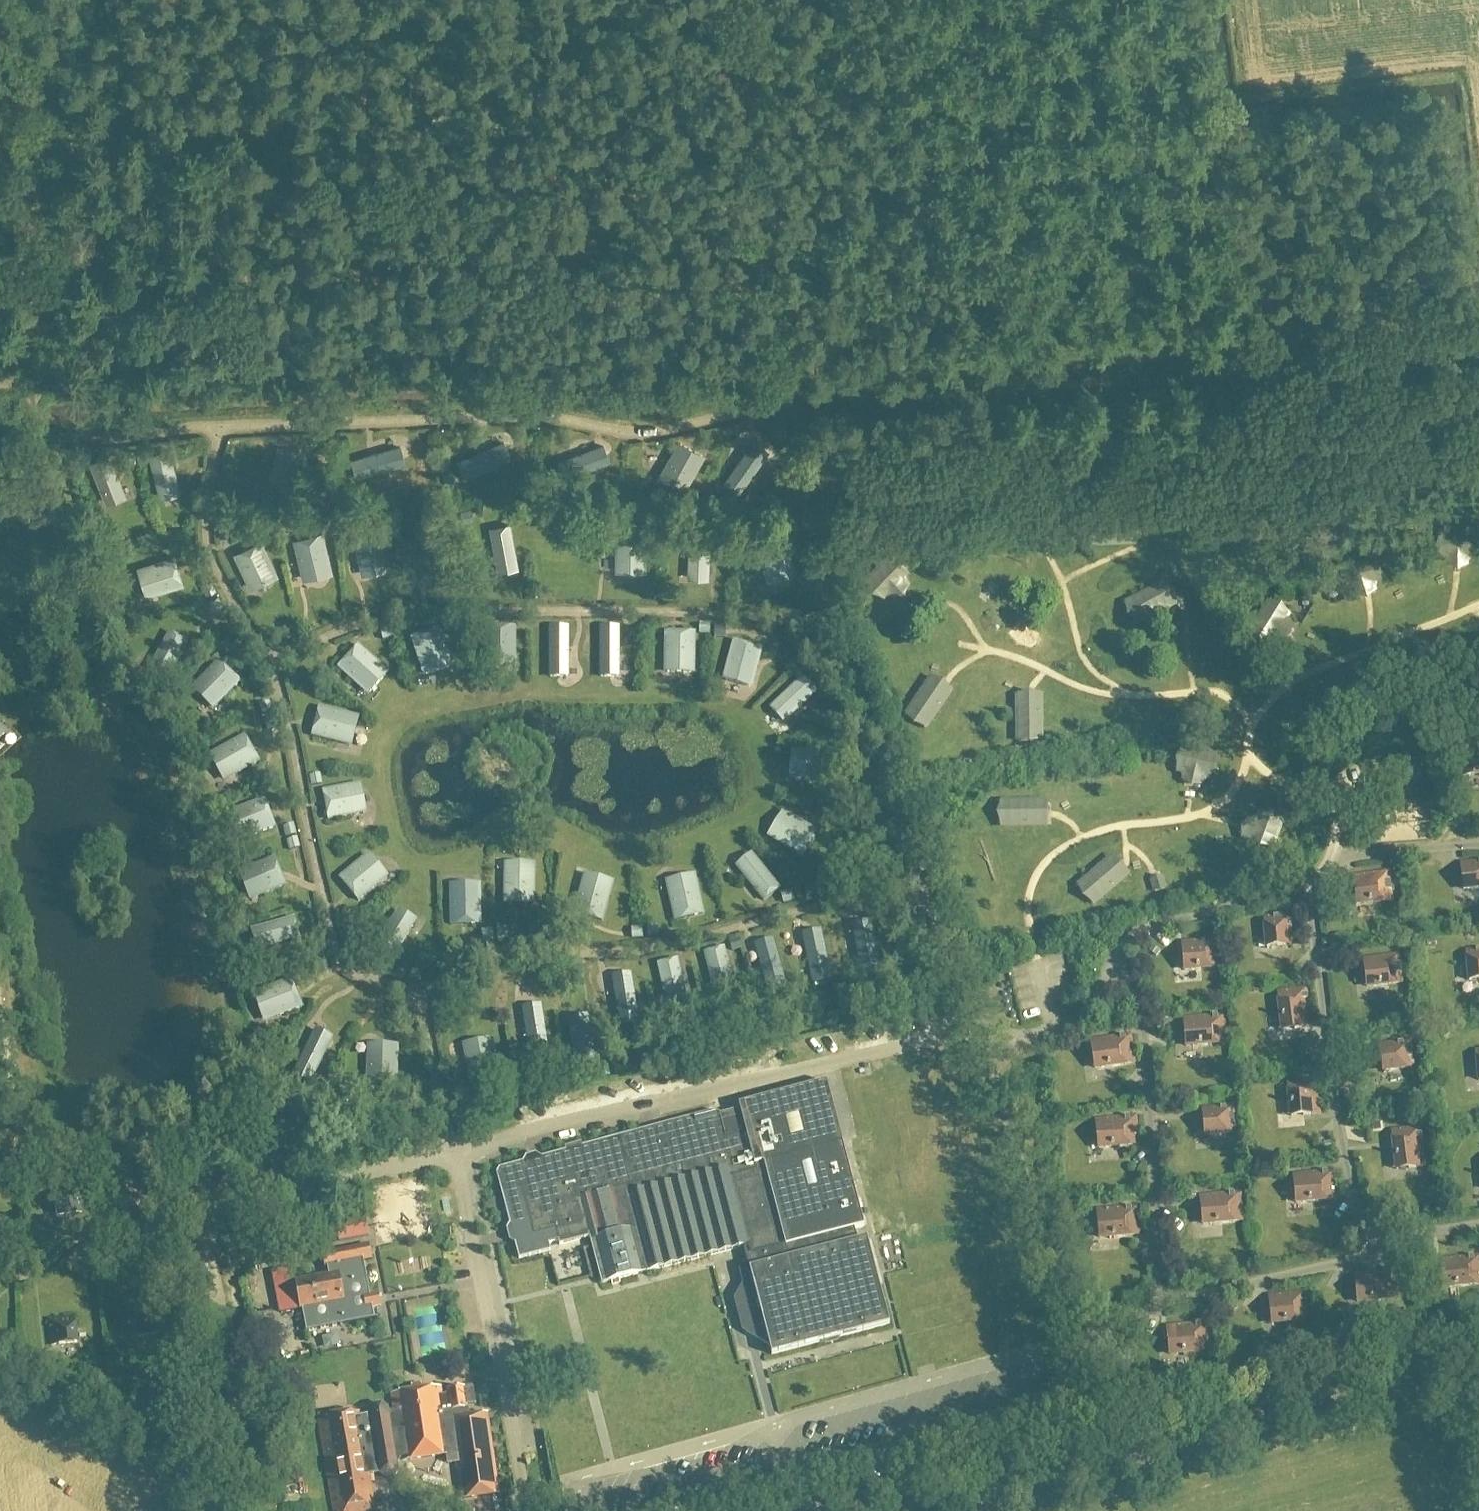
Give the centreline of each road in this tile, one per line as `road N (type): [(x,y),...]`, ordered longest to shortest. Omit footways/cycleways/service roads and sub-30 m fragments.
road 1 (track): [(37,390),(90,687),(110,708),(137,716),(169,768),(220,1074),(182,1135),(192,1208)]
road 2 (track): [(1478,391),(1114,446),(902,462),(800,457)]
road 3 (tertiary): [(950,1510),(1478,1368)]
road 4 (track): [(0,43),(37,390)]

